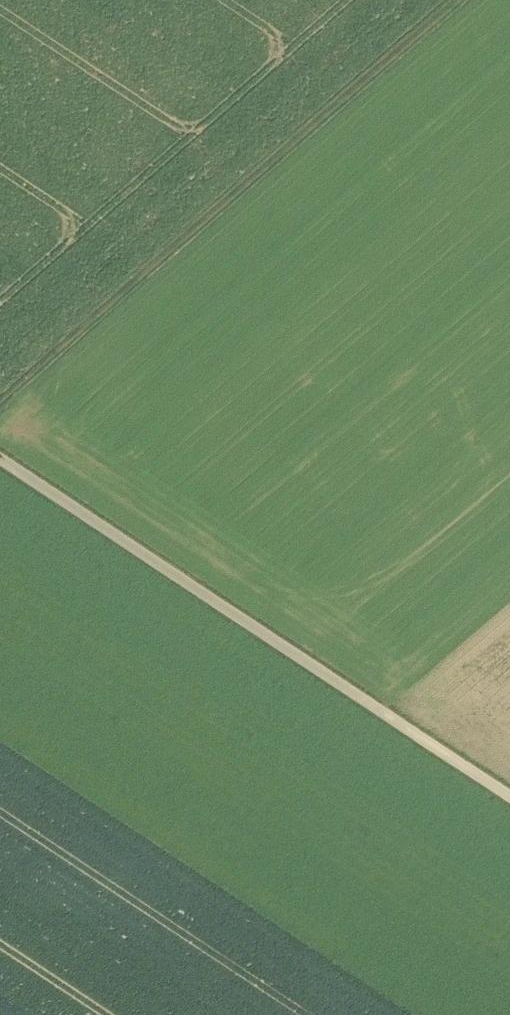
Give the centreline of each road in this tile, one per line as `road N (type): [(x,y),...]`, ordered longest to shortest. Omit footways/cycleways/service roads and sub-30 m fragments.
road 1 (track): [(509,795),(0,456)]
road 2 (track): [(0,402),(457,0)]

